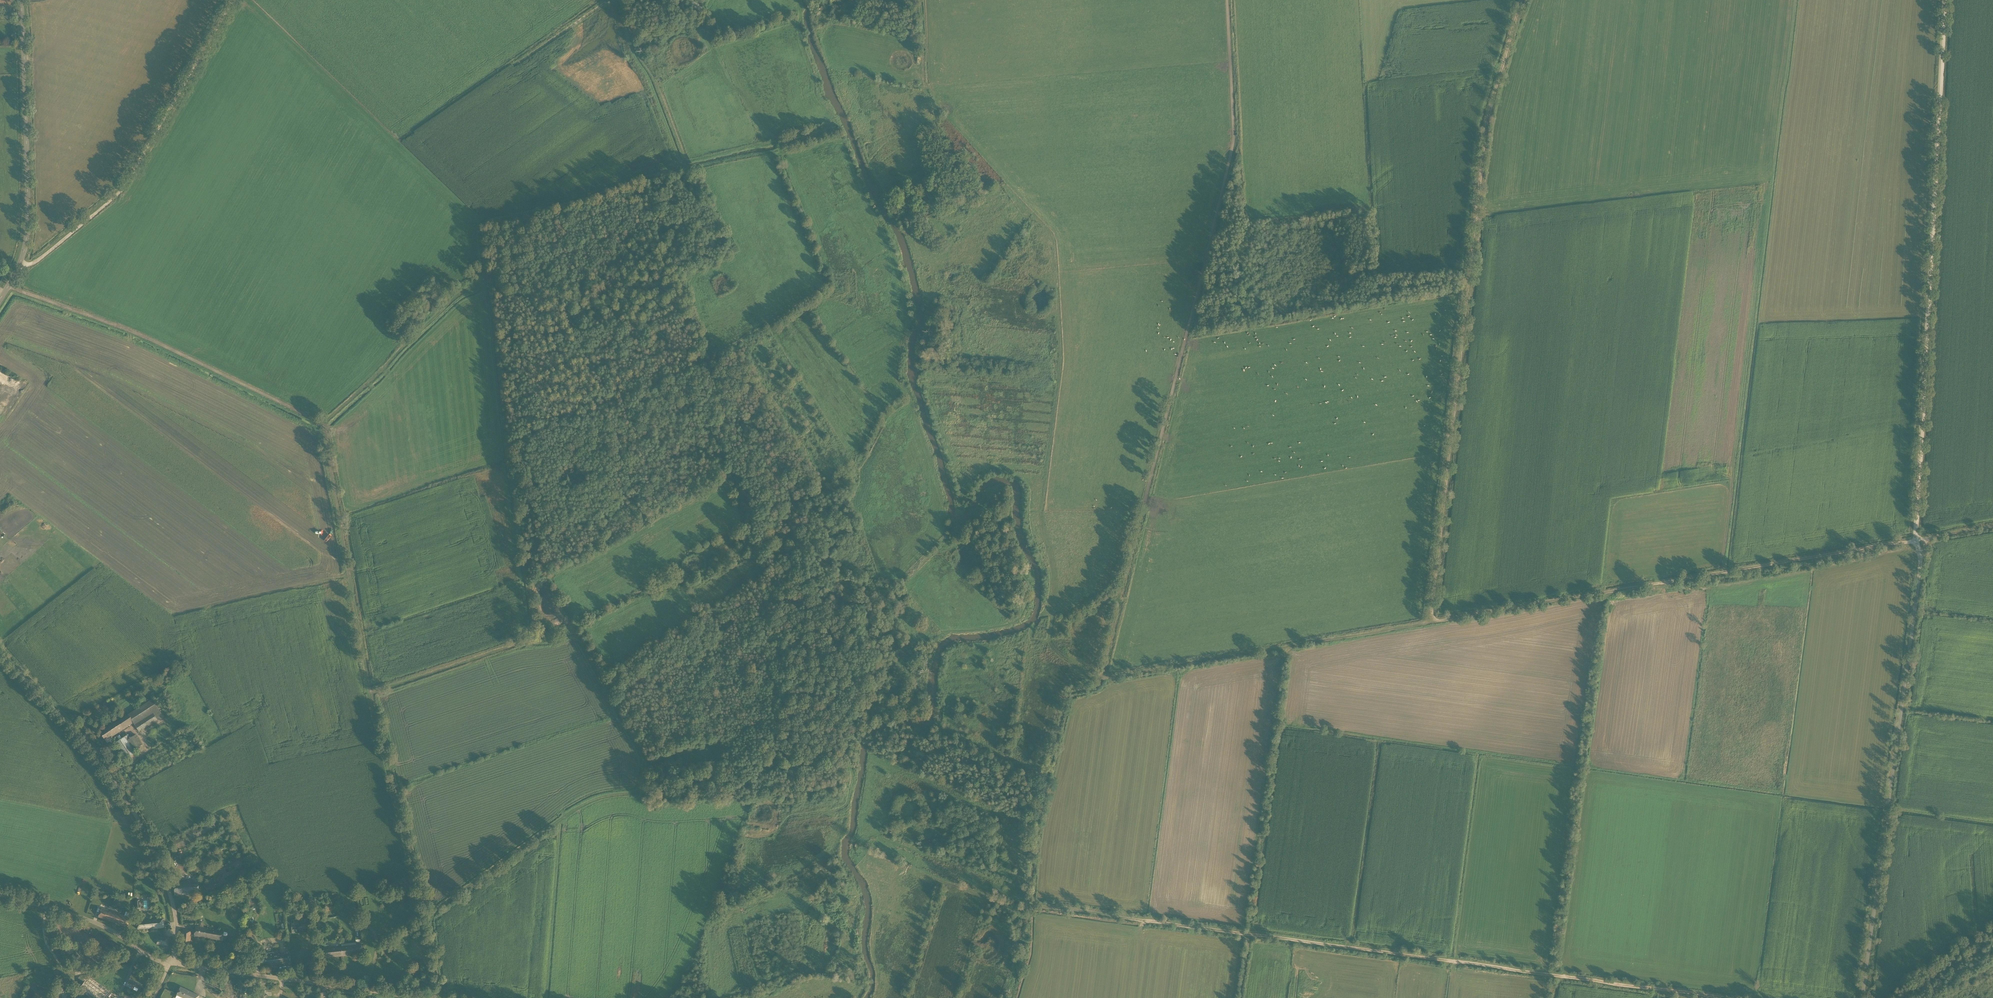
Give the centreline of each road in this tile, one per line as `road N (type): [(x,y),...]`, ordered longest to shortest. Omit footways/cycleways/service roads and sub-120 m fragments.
road 1 (track): [(1432,622),(1484,146),(1521,0)]
road 2 (track): [(11,283),(323,424),(375,693)]
road 3 (track): [(1432,622),(1103,677),(1072,694),(1038,816),(1031,905)]
road 4 (track): [(1946,0),(1917,541)]
road 5 (track): [(1903,543),(1432,622)]
road 6 (track): [(1249,934),(1720,997)]
road 7 (unclassified): [(1921,557),(1862,997)]
road 8 (unclassified): [(170,962),(177,928),(168,888),(125,794),(98,754),(0,653)]
road 9 (track): [(234,0),(136,171),(91,217),(19,268)]
road 10 (track): [(906,664),(915,691),(910,704),(870,718),(845,753),(765,772),(721,796),(643,793)]
road 11 (unclassified): [(0,299),(19,268),(27,227),(20,0)]
road 12 (track): [(323,424),(462,292),(478,285),(530,298)]
road 13 (track): [(643,793),(578,808),(427,916)]
road 14 (track): [(405,141),(609,0)]
road 15 (track): [(427,916),(375,693)]
road 16 (track): [(1031,905),(1249,934)]
road 17 (unclassified): [(383,991),(170,962)]
road 18 (track): [(906,331),(891,250),(842,140)]
road 19 (unclassified): [(170,962),(79,914),(0,893)]
road 20 (track): [(906,331),(895,377),(910,397),(939,496)]
road 21 (track): [(375,693),(535,638)]

